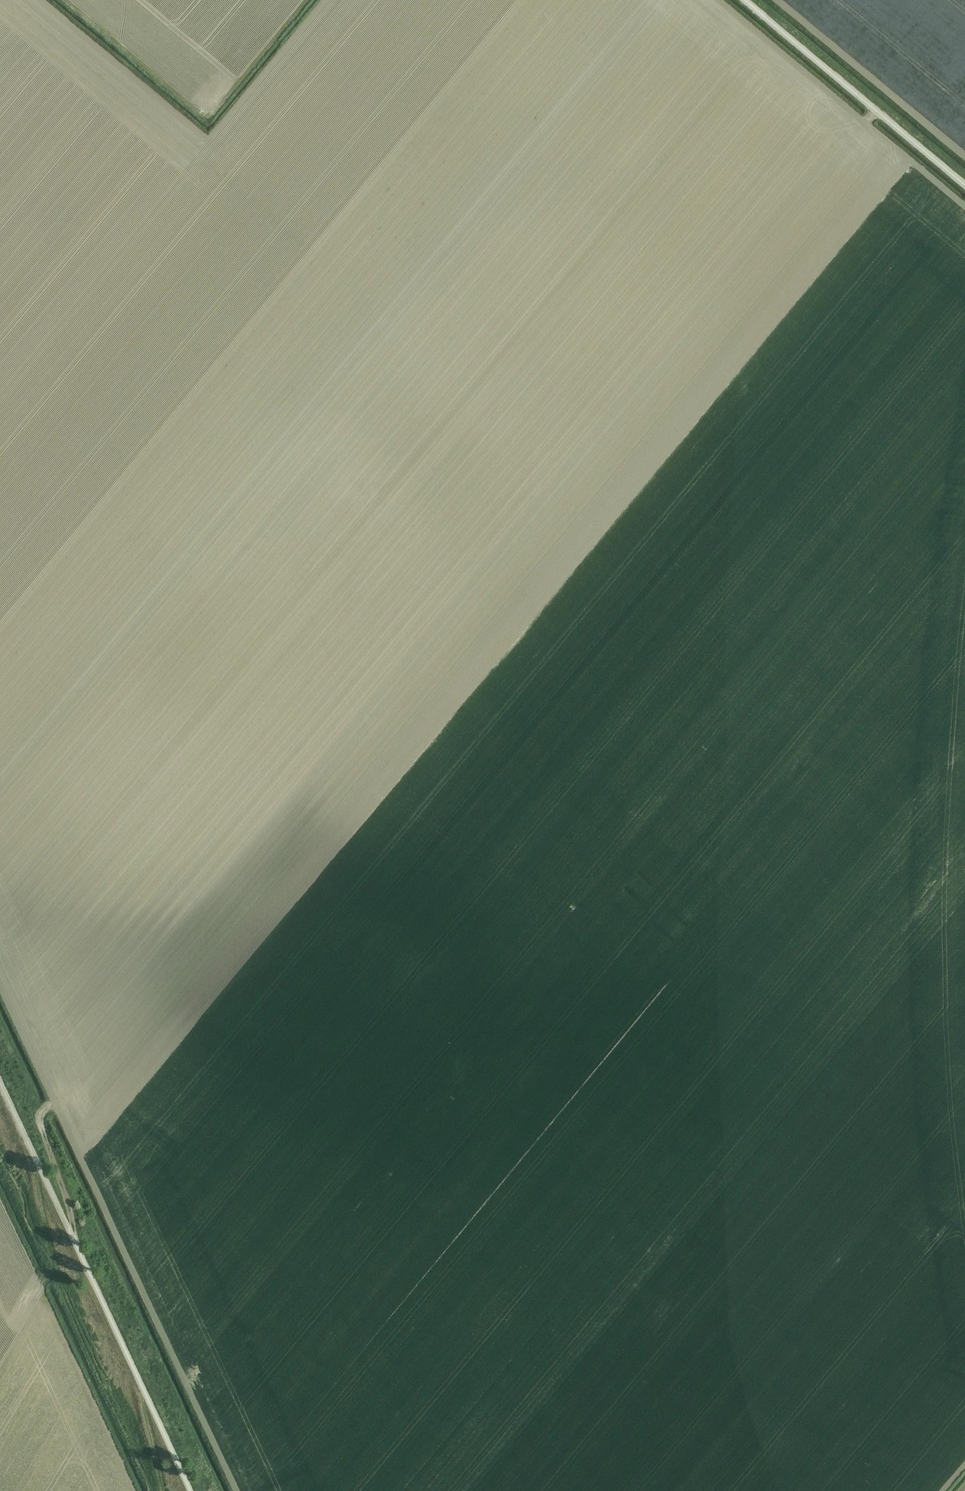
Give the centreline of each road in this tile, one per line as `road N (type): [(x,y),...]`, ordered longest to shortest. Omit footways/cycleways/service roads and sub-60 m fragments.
road 1 (unclassified): [(194,1490),(0,1068)]
road 2 (unclassified): [(964,185),(744,0)]

